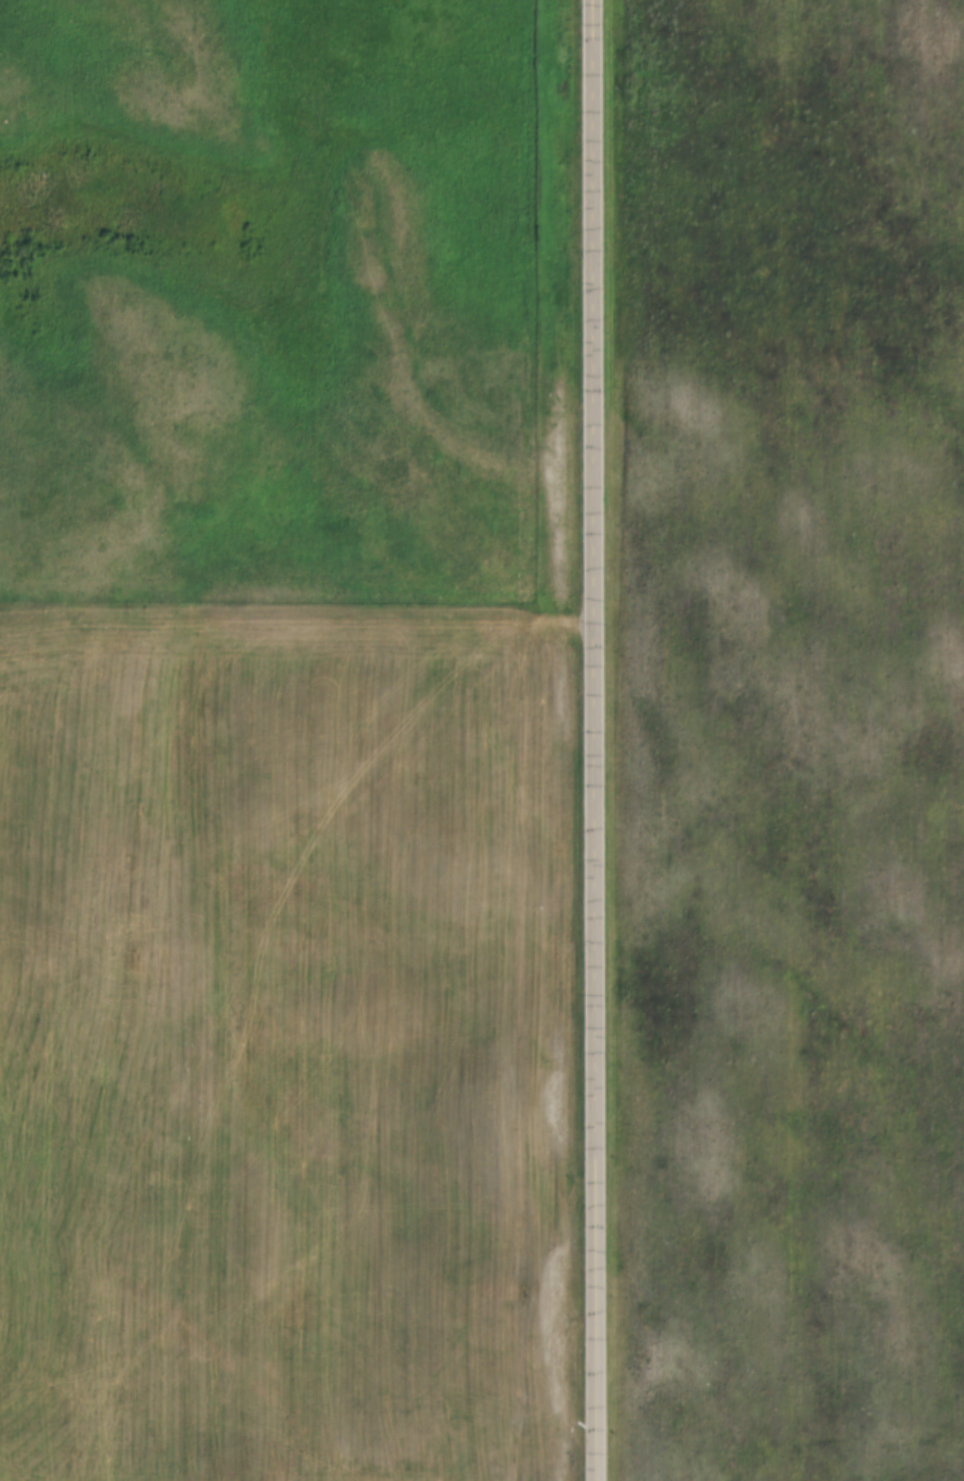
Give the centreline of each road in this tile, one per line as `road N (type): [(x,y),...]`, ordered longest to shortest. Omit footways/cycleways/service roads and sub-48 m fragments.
road 1 (tertiary): [(597,1480),(596,0)]

